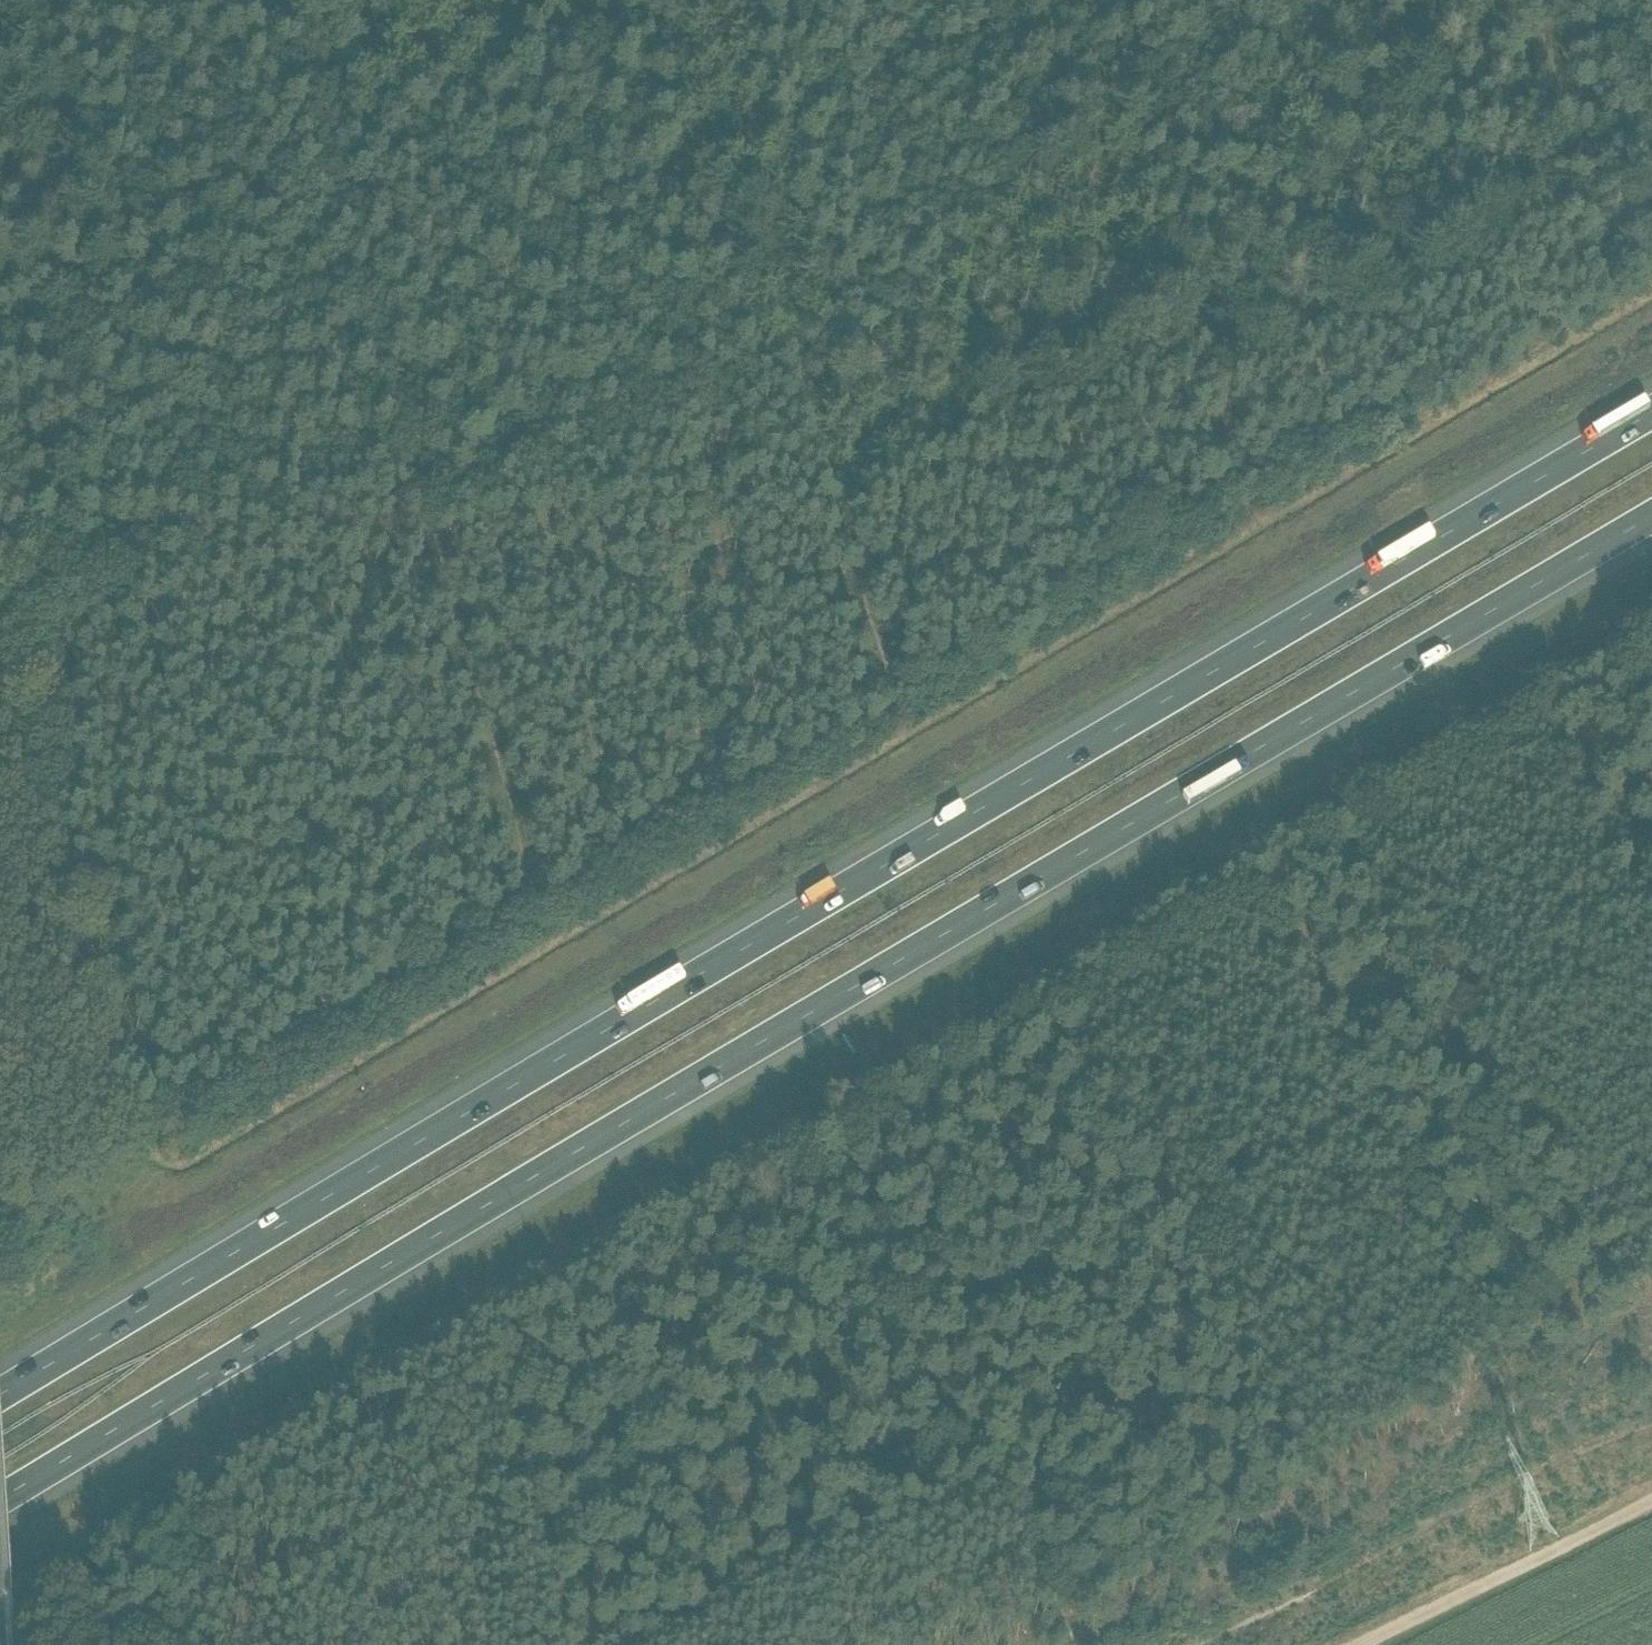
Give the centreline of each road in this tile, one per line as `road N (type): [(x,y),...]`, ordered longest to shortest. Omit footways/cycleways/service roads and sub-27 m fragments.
road 1 (motorway): [(0,1506),(1651,523)]
road 2 (motorway): [(1651,420),(0,1401)]
road 3 (track): [(1073,1644),(983,1476),(949,1474),(898,1502),(827,1512),(589,1644)]
road 4 (track): [(286,0),(427,541)]
road 5 (track): [(1367,1644),(1651,1502)]
road 6 (track): [(794,368),(825,496)]
road 7 (track): [(562,1644),(529,1522)]

